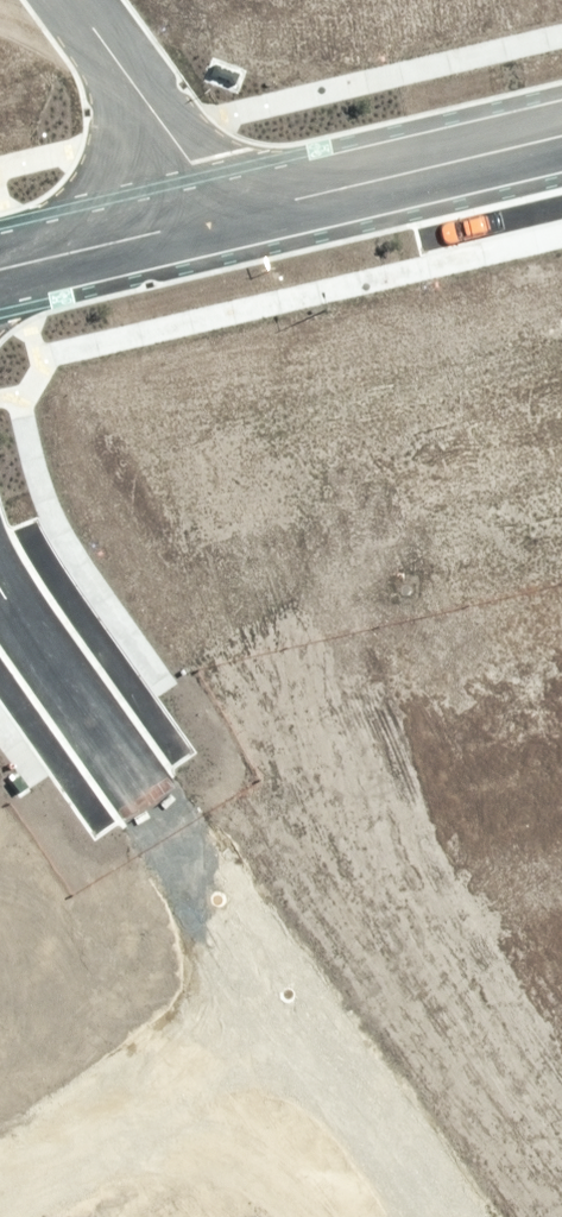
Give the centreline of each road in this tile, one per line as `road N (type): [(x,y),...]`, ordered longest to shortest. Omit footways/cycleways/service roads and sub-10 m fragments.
road 1 (unknown): [(392,1216),(285,1054),(173,833)]
road 2 (residential): [(561,135),(226,215)]
road 3 (unknown): [(285,1054),(0,1201)]
road 4 (residential): [(173,833),(0,594)]
road 5 (residential): [(226,215),(70,0)]
road 6 (residential): [(226,215),(0,268)]

